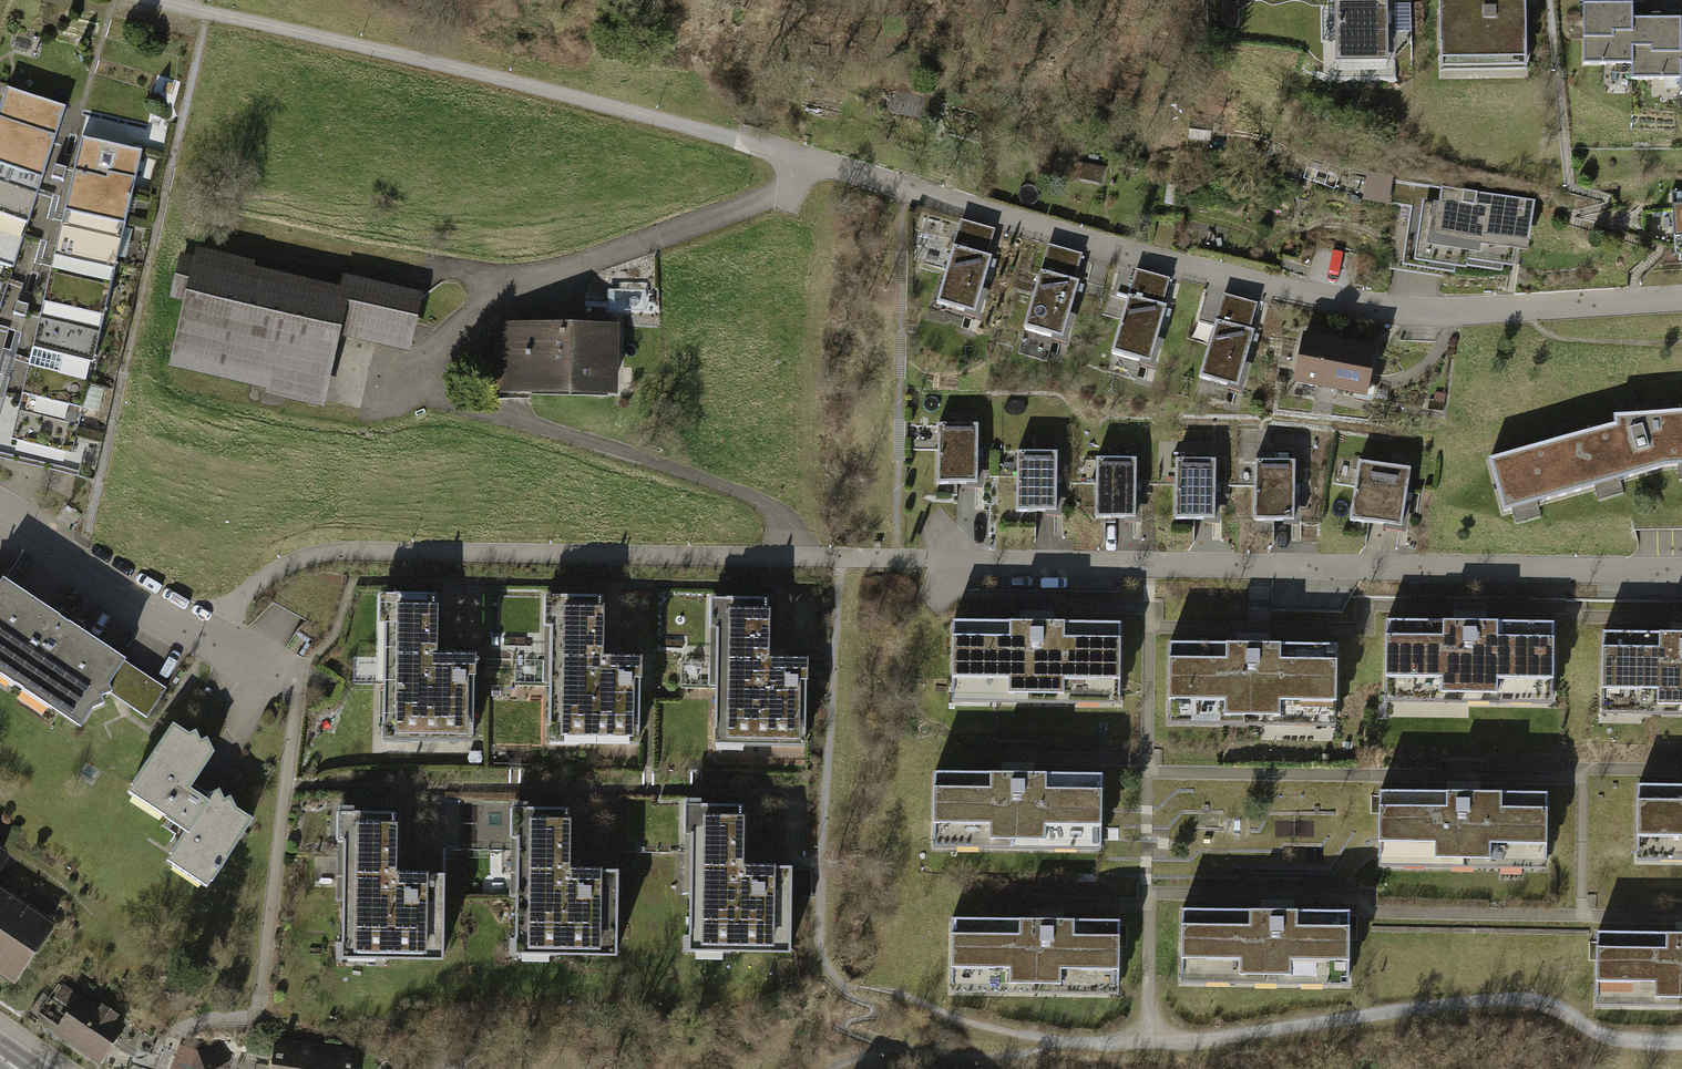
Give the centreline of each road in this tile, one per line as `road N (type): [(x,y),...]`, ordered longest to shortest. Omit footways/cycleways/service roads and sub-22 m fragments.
road 1 (residential): [(1681,299),(1376,308),(1203,273),(802,161)]
road 2 (residential): [(791,556),(1681,571)]
road 3 (residential): [(791,556),(786,524),(759,500),(467,406),(433,384),(437,340),(478,301),(785,188),(802,161)]
road 4 (track): [(802,161),(559,90),(149,0)]
road 5 (residential): [(299,676),(0,511)]

